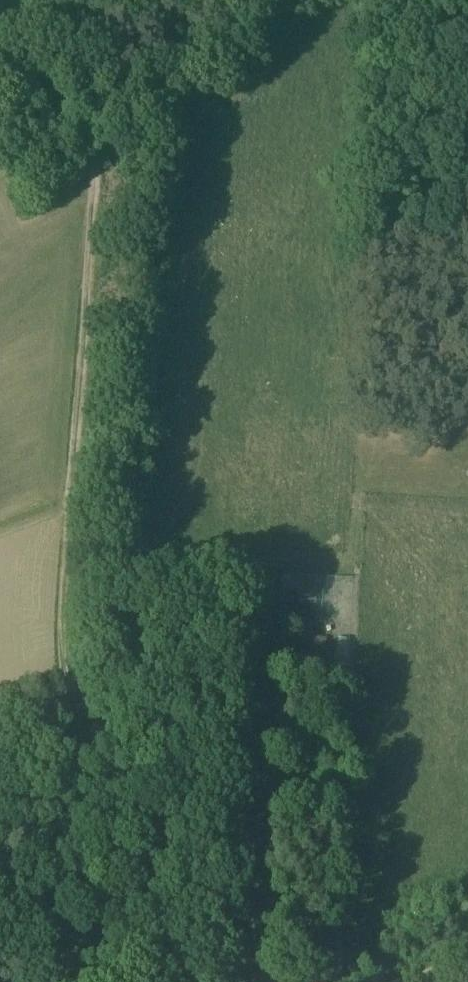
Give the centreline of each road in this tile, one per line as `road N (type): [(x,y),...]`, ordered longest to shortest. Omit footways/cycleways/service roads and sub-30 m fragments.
road 1 (track): [(65,9),(90,109),(99,239),(62,912)]

